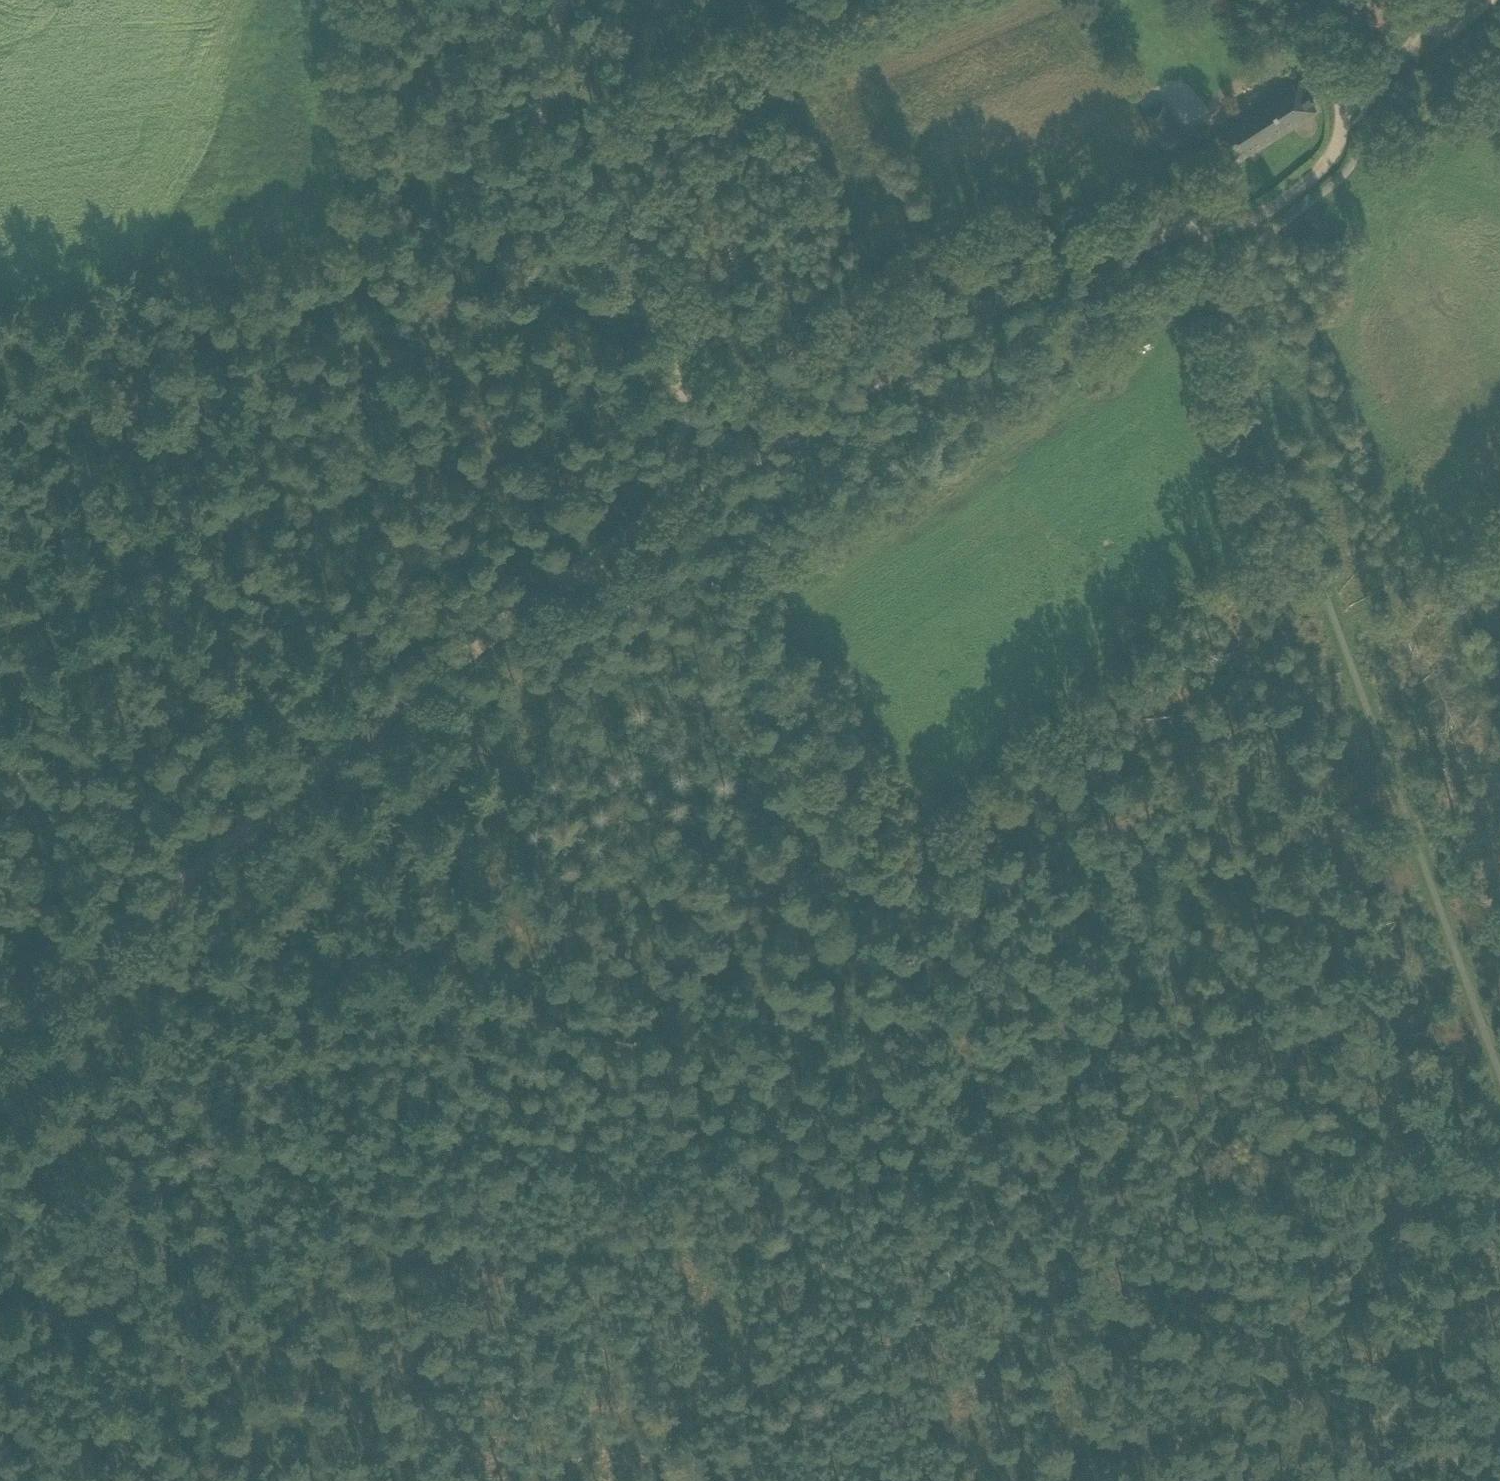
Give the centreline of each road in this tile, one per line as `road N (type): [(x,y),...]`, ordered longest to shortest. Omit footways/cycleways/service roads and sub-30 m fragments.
road 1 (track): [(0,1045),(371,724),(498,625),(668,515)]
road 2 (track): [(668,515),(993,298),(1147,231),(1195,225)]
road 3 (track): [(564,0),(544,86),(542,172),(678,360),(668,515)]
road 4 (track): [(1195,225),(1252,219),(1294,193),(1335,153),(1347,98)]
road 5 (track): [(1477,0),(1371,90),(1347,98)]
road 6 (track): [(558,24),(438,0)]

